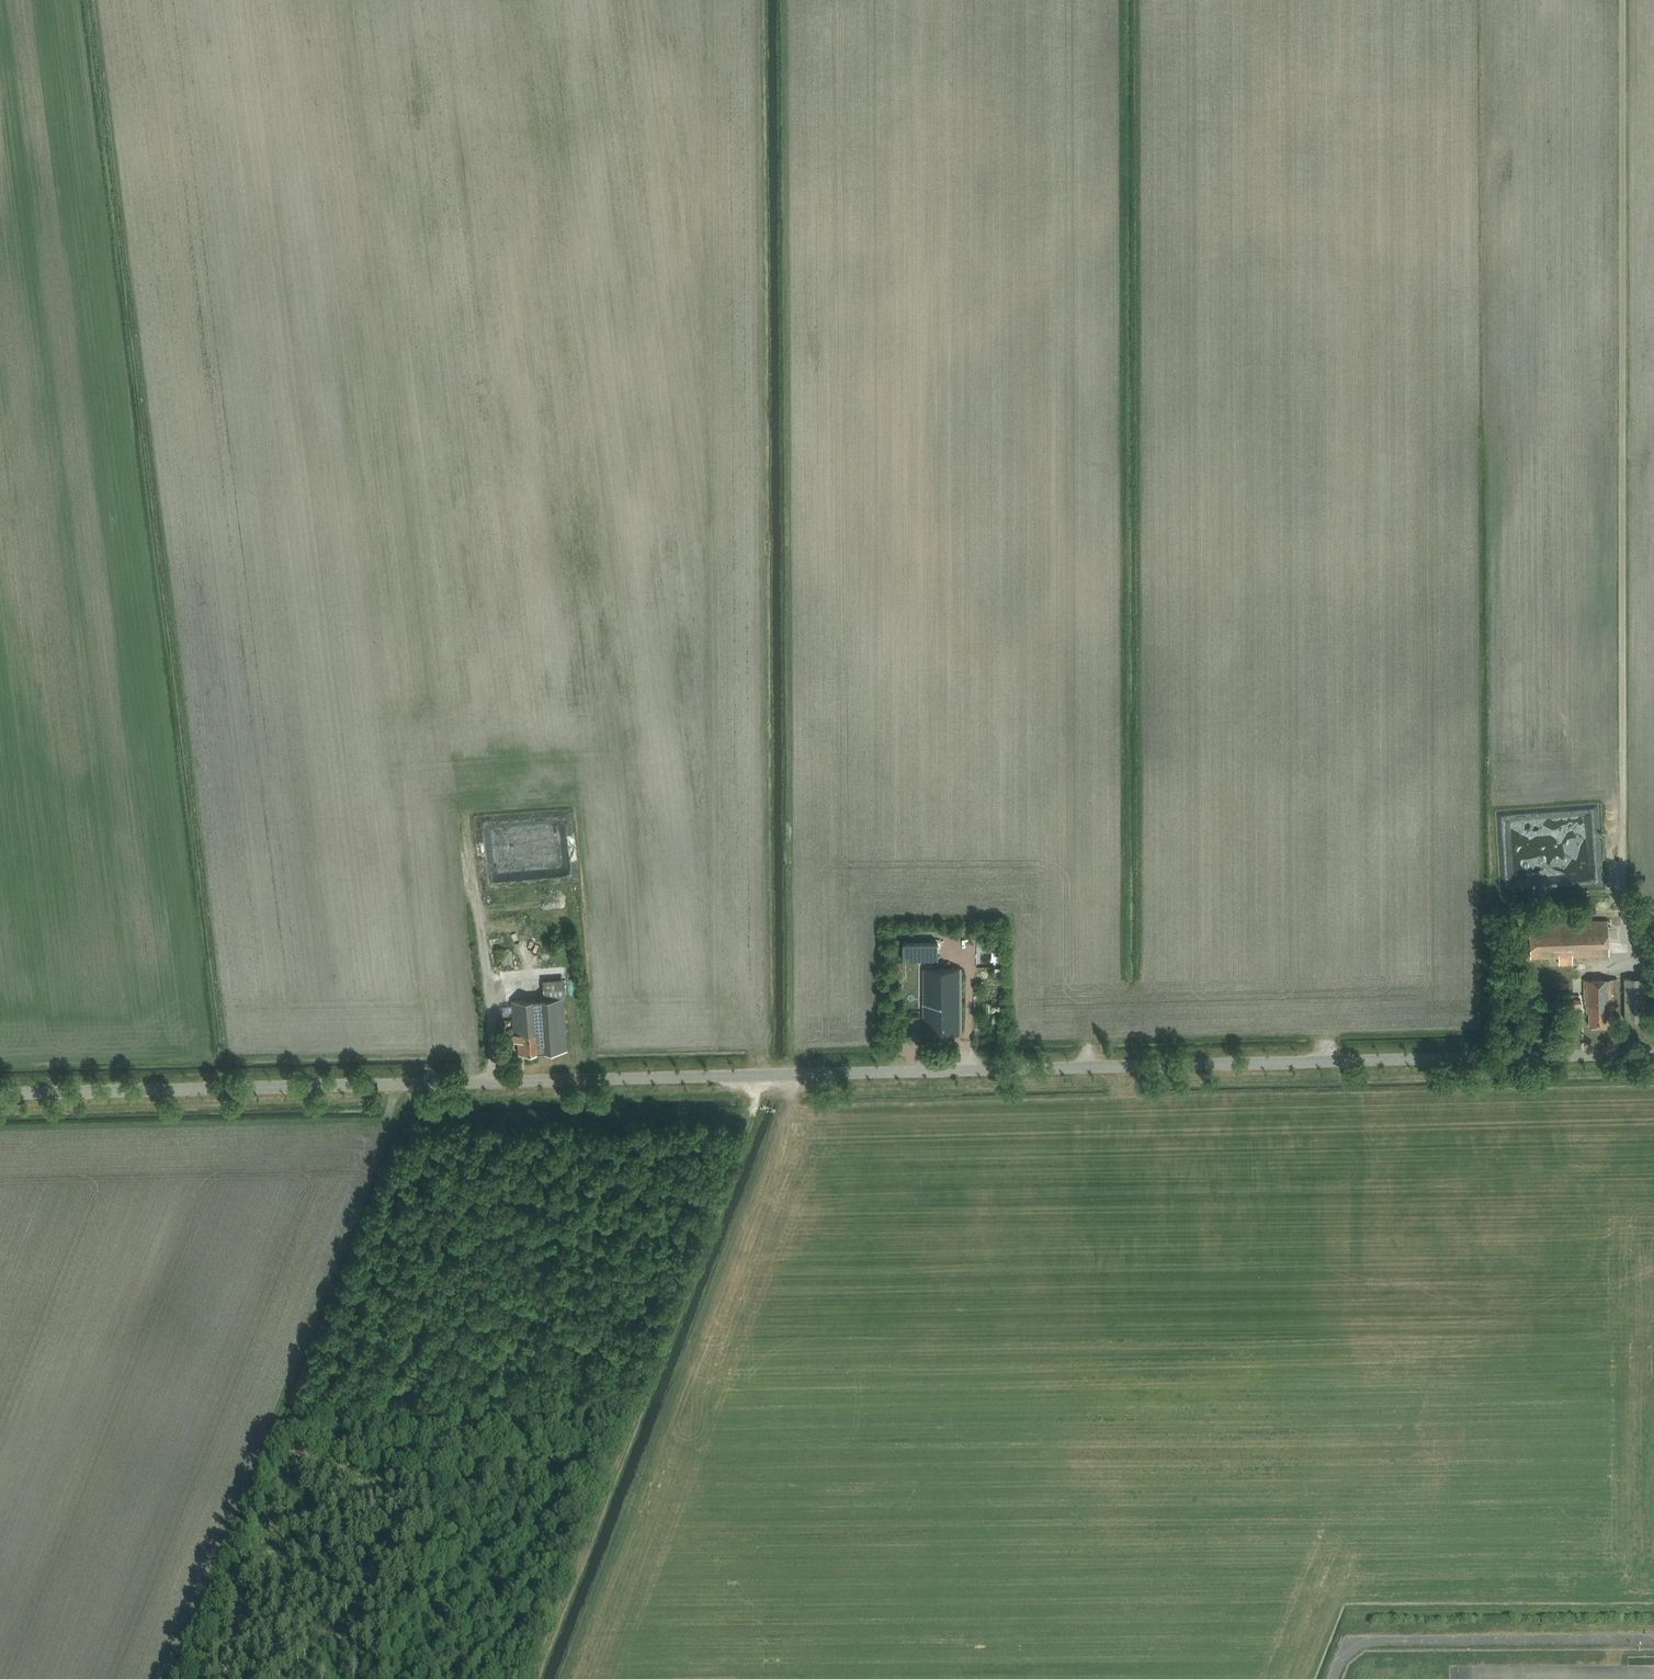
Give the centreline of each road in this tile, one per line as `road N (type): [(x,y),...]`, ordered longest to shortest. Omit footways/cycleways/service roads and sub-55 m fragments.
road 1 (unclassified): [(0,1093),(1653,1056)]

